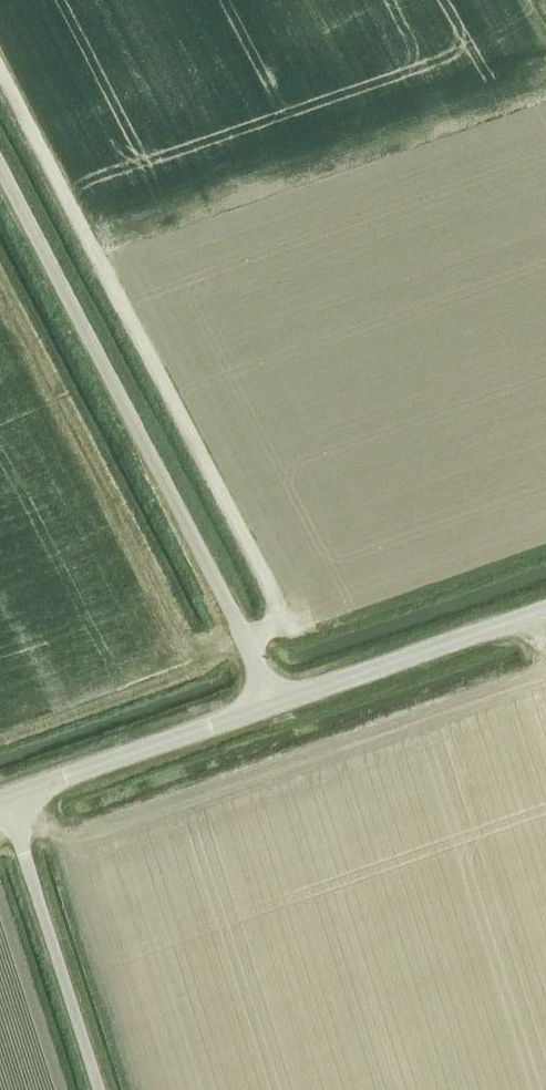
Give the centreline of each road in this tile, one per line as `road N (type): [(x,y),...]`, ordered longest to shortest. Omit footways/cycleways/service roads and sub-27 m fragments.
road 1 (track): [(242,637),(286,619),(0,76)]
road 2 (unclassified): [(277,700),(0,170)]
road 3 (unclassified): [(99,1089),(6,796)]
road 4 (unclassified): [(6,796),(277,700)]
road 5 (unclassified): [(277,700),(545,608)]

